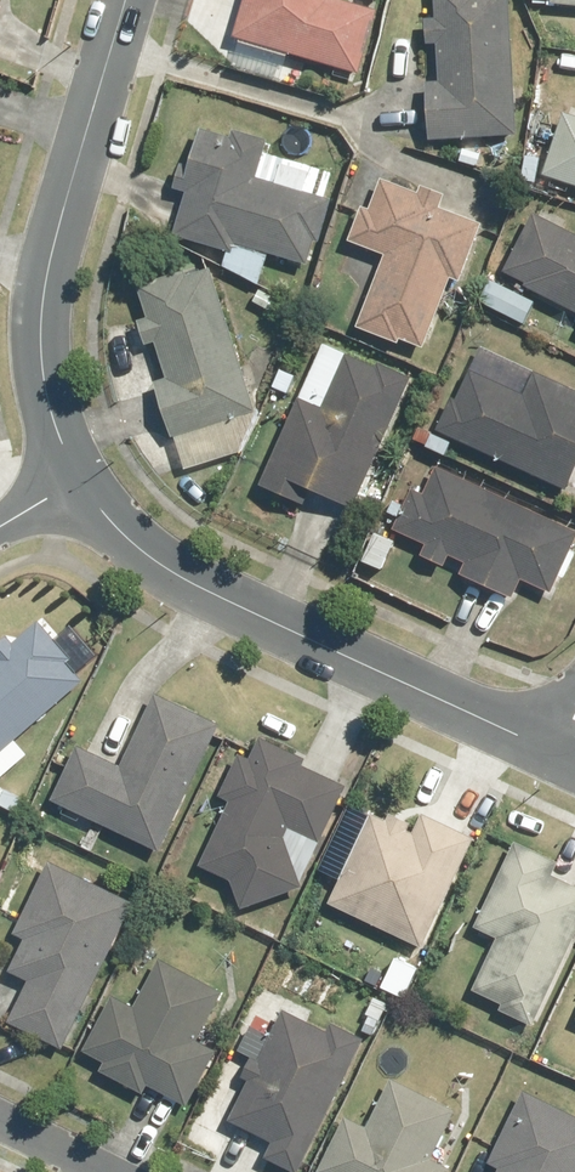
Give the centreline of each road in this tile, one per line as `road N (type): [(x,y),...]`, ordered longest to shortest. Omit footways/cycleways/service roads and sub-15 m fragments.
road 1 (residential): [(74,484),(150,555),(205,588),(556,754)]
road 2 (residential): [(122,0),(45,260),(41,357),(74,484)]

